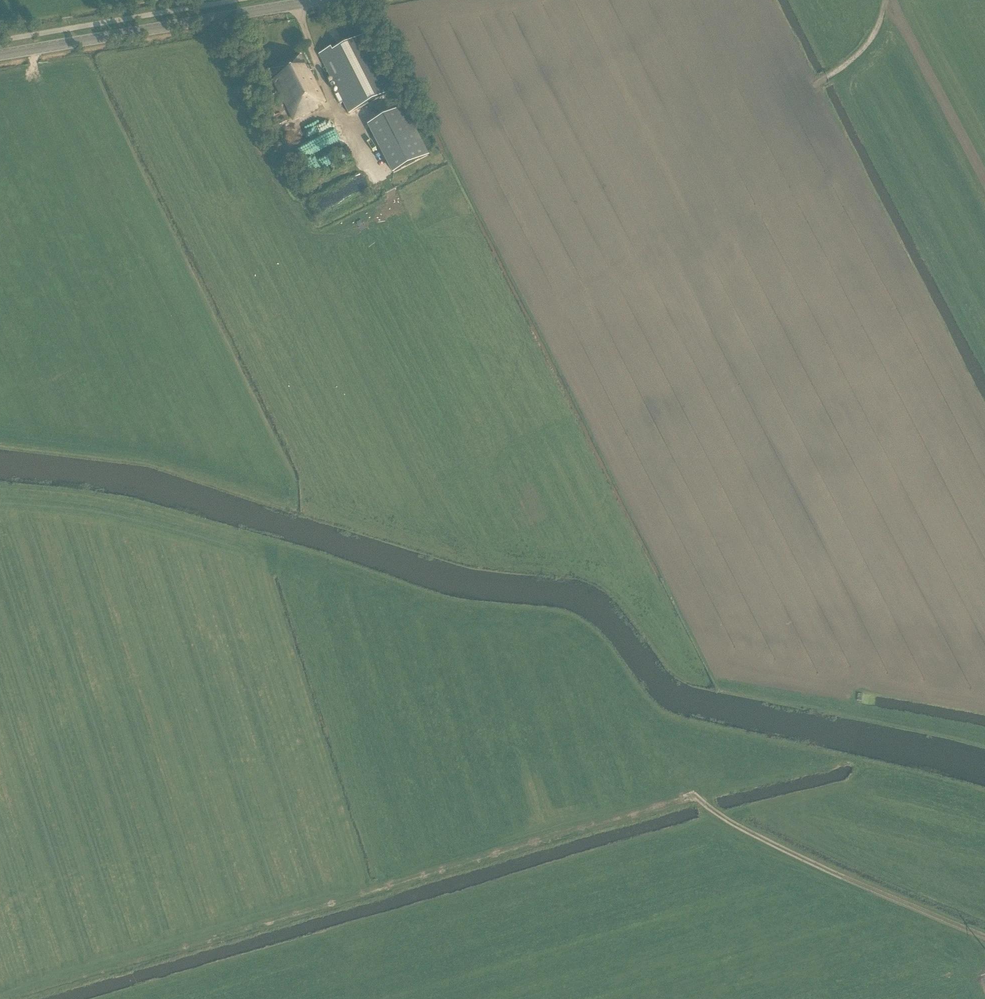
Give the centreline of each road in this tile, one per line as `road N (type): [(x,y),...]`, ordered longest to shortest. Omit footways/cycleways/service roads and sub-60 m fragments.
road 1 (secondary): [(0,54),(319,0)]

